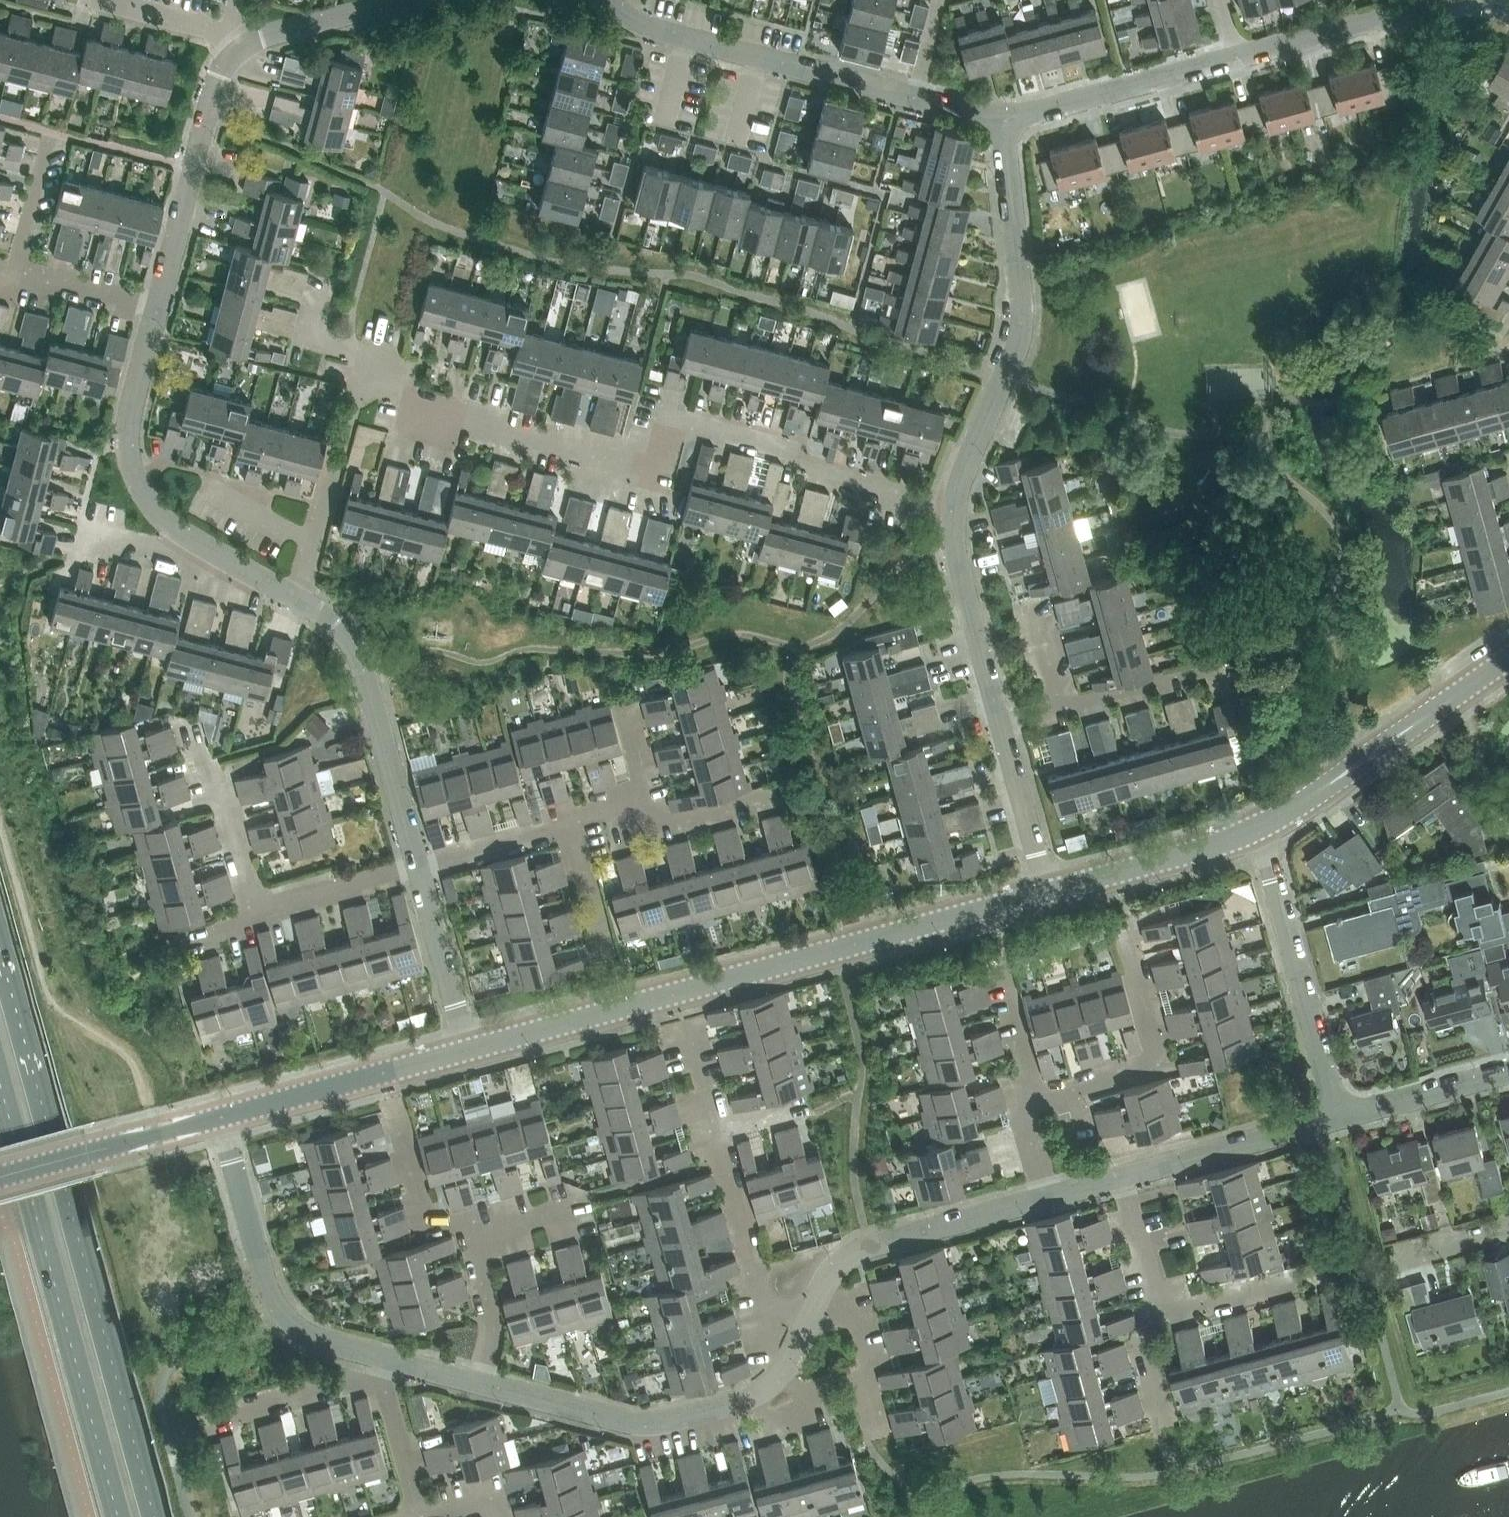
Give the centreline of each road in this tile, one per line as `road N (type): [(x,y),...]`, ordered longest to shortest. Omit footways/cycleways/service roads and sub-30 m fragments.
road 1 (residential): [(955,508),(802,468),(780,446),(662,415),(648,472),(465,424),(356,381)]
road 2 (tertiary): [(468,1049),(1046,891)]
road 3 (primary): [(157,1516),(0,945)]
road 4 (primary): [(0,1081),(120,1516)]
road 5 (residential): [(955,508),(1022,321),(1001,115)]
road 6 (residential): [(297,599),(180,531),(137,480),(128,430),(158,306)]
road 7 (residential): [(483,1384),(619,1419),(665,1421),(766,1386),(806,1323)]
road 8 (residential): [(607,0),(655,29),(914,98)]
road 9 (residential): [(220,1117),(271,1298),(310,1335),(382,1356)]
road 10 (residential): [(1339,1118),(1259,827)]
road 11 (residential): [(417,864),(360,660),(338,626),(297,599)]
road 12 (tertiary): [(1259,827),(1508,658)]
road 13 (residential): [(806,1323),(847,1256),(1047,1197)]
road 14 (residential): [(158,306),(215,86),(236,51)]
road 15 (tertiary): [(220,1117),(468,1049)]
road 16 (residential): [(1036,1098),(1160,1064),(1126,942)]
road 17 (residential): [(1001,115),(1238,56)]
road 18 (tertiary): [(0,1177),(220,1117)]
road 19 (residential): [(1120,1177),(1339,1118)]
road 20 (residential): [(297,599),(356,381)]
road 21 (residential): [(806,1323),(766,1302),(718,1128)]
road 22 (residential): [(1001,725),(956,558),(955,508)]
road 23 (tertiary): [(1046,891),(1259,827)]
road 24 (residential): [(1238,56),(1439,0)]
road 25 (residential): [(255,909),(225,801),(204,788),(190,732)]
road 26 (residential): [(468,1049),(419,871)]
road 27 (residential): [(1339,1118),(1508,1072)]
road 28 (residential): [(213,1418),(380,1373)]
road 29 (residential): [(1046,891),(1001,725)]
road 30 (residential): [(255,909),(417,864)]
road 31 (residential): [(236,51),(264,35),(395,0)]
road 32 (residential): [(469,1235),(464,1218),(428,1228),(399,1122)]
road 33 (residential): [(419,871),(574,829)]
road 34 (residential): [(483,1384),(495,1331),(469,1235)]
road 35 (residential): [(1065,707),(1209,668)]
road 36 (residential): [(158,306),(15,268)]
road 37 (residential): [(420,1515),(380,1373)]
road 38 (residential): [(651,796),(661,830),(767,800)]
road 39 (residential): [(1036,1098),(997,961)]
road 40 (residential): [(1157,1314),(1120,1177)]
road 41 (residential): [(356,381),(363,352),(308,337),(320,288)]
road 42 (residential): [(1157,1314),(1287,1279)]
road 43 (residential): [(15,268),(48,141)]
road 44 (residential): [(228,32),(102,0)]
road 45 (residential): [(607,950),(574,829)]

